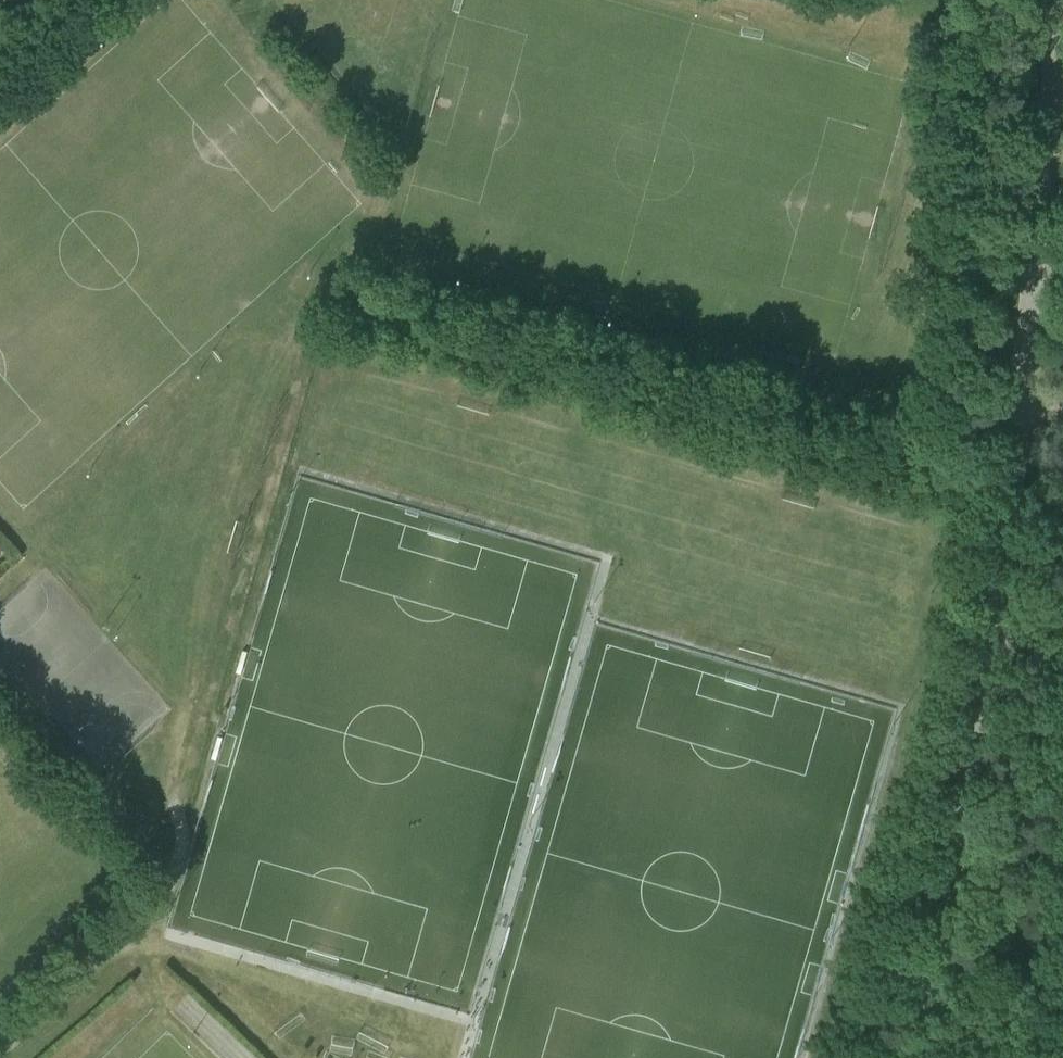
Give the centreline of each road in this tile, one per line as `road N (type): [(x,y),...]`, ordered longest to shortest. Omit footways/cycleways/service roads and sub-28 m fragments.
road 1 (unclassified): [(902,1057),(950,883),(996,637),(1020,395)]
road 2 (track): [(0,1055),(148,916),(177,876),(176,765),(189,711)]
road 3 (unclassified): [(1020,395),(1056,0)]

